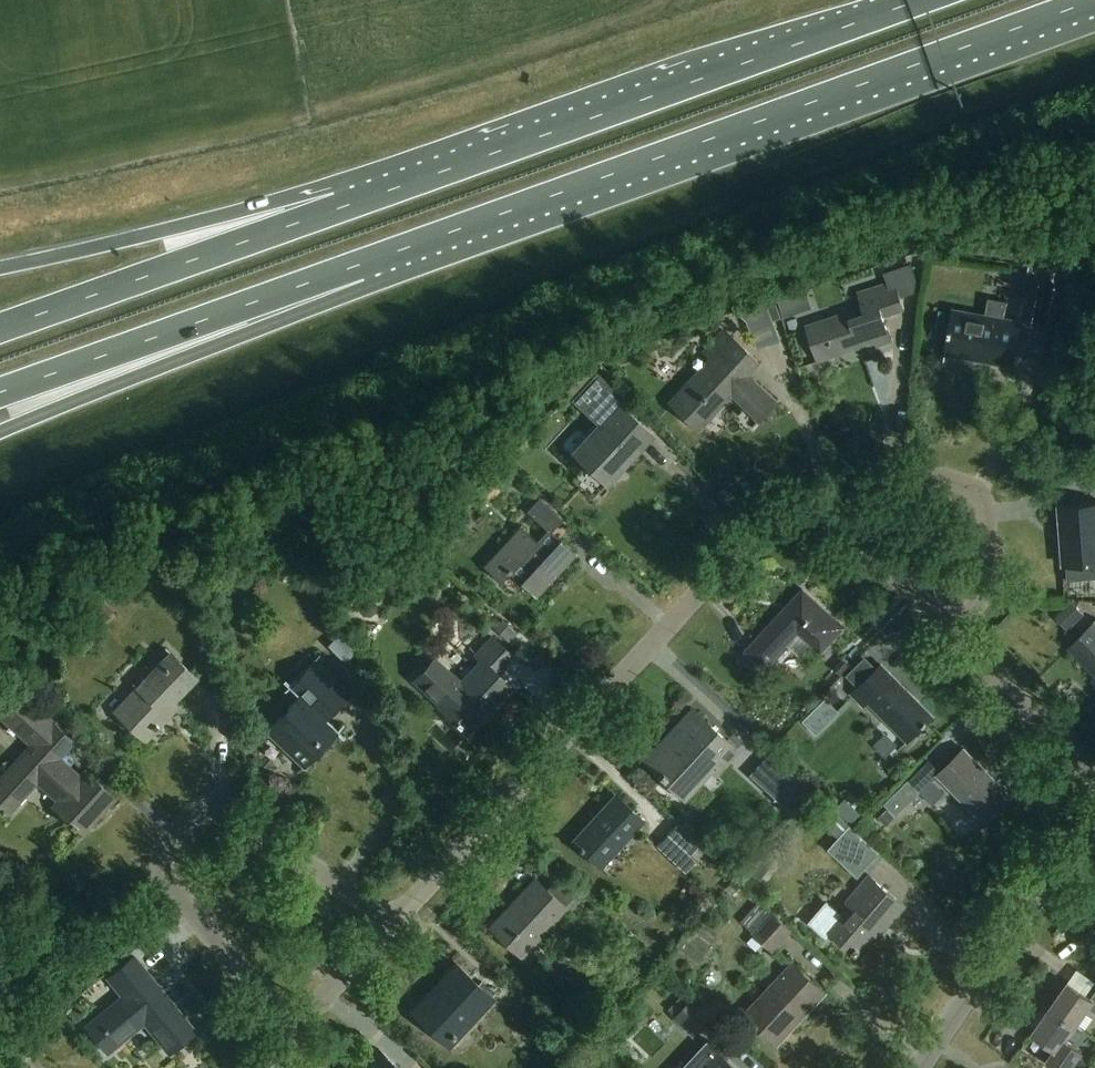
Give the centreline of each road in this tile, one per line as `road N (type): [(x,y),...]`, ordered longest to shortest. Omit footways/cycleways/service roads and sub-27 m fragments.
road 1 (trunk): [(360,265),(1092,0)]
road 2 (residential): [(393,924),(765,525),(795,510),(824,514),(860,534)]
road 3 (trunk): [(920,0),(339,208)]
road 4 (residential): [(290,1033),(165,877),(168,846),(204,810),(221,807),(393,924)]
road 5 (trunk): [(0,428),(360,265)]
road 6 (trunk): [(0,392),(360,265)]
road 7 (trunk): [(339,208),(0,329)]
road 8 (trunk): [(339,208),(163,228),(0,264)]
road 9 (residential): [(860,534),(928,477),(975,488),(992,521),(988,590),(955,632)]
road 10 (residential): [(920,1067),(1023,917),(1094,829)]
road 11 (residential): [(955,632),(1094,779)]
road 12 (residential): [(290,1033),(393,924)]
road 13 (residential): [(860,534),(955,632)]

